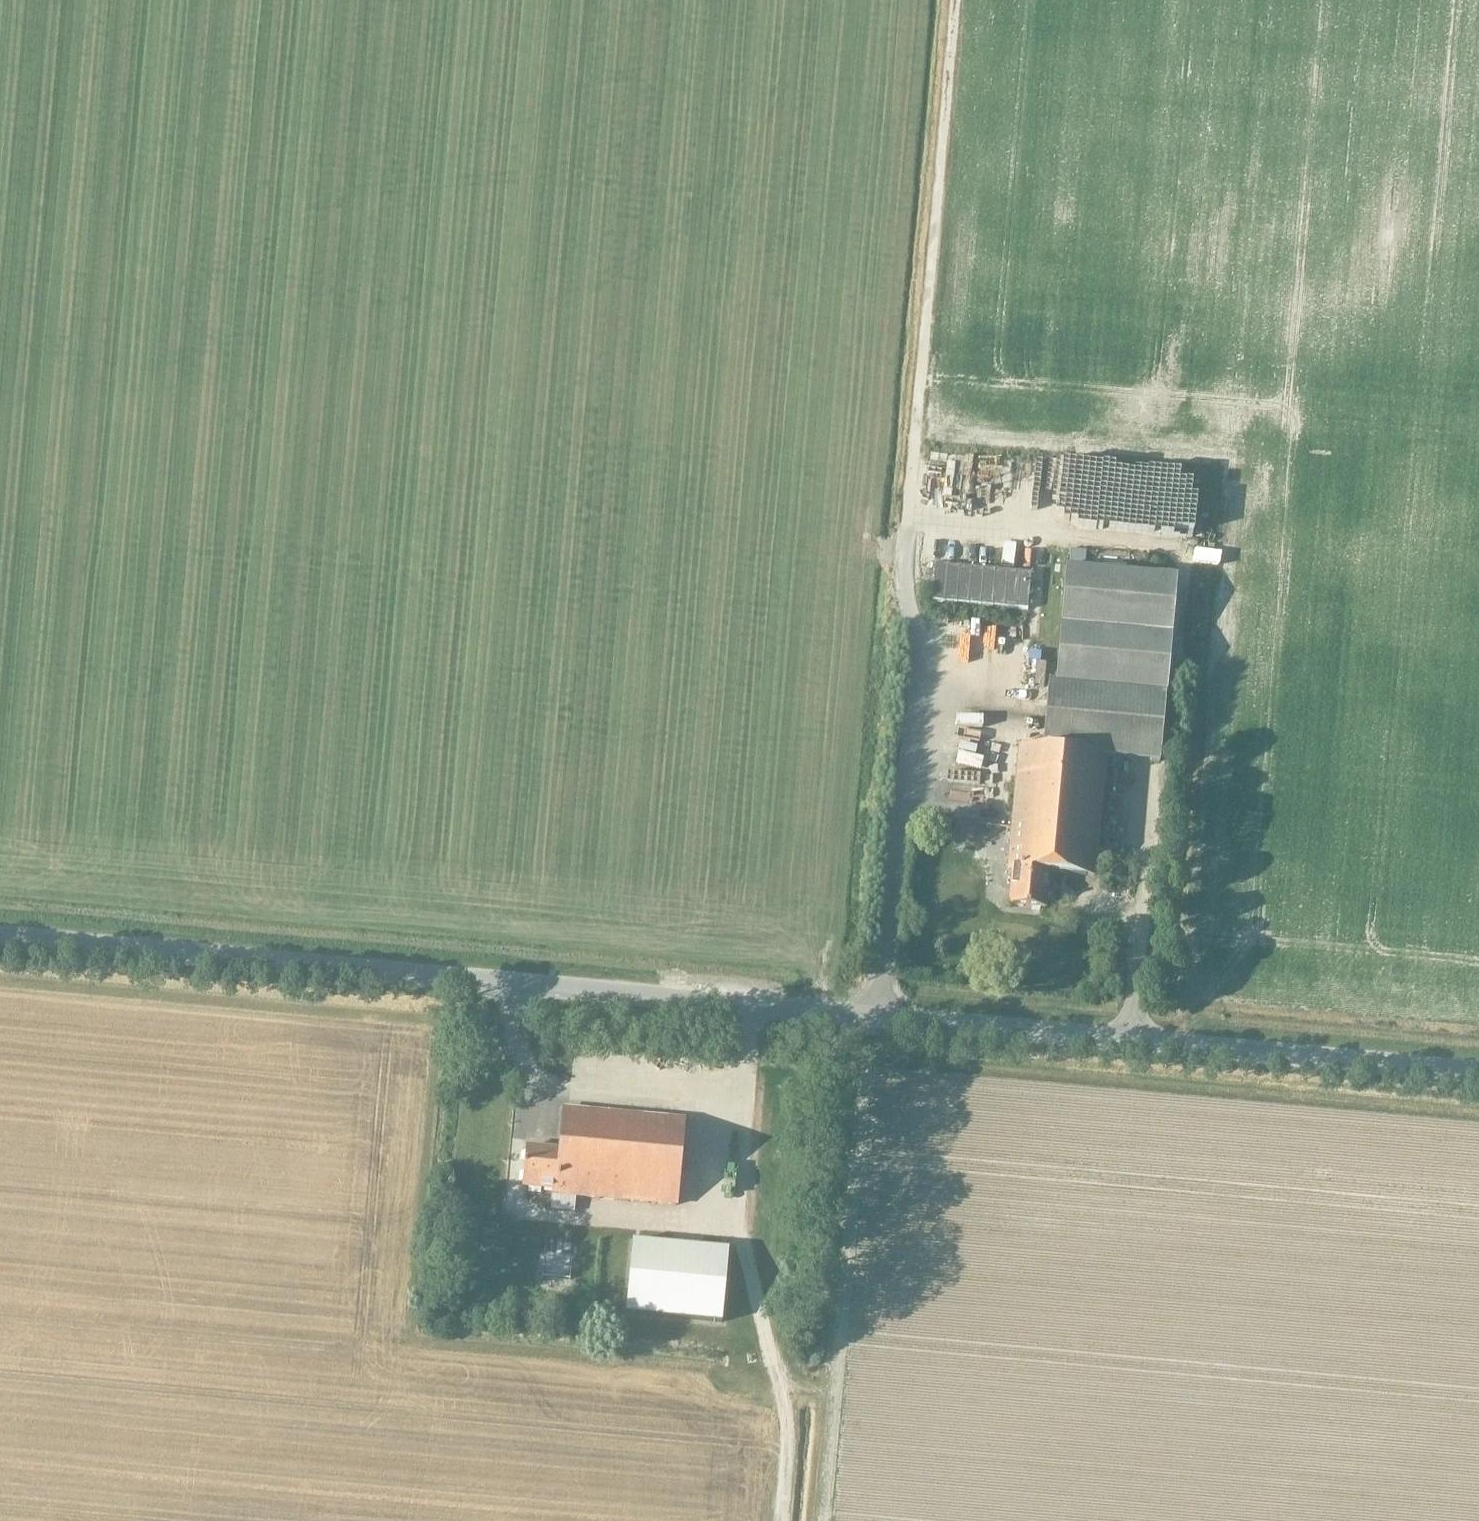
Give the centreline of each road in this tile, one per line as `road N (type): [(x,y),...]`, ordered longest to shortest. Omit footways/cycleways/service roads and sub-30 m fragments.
road 1 (unclassified): [(1478,1074),(0,938)]

